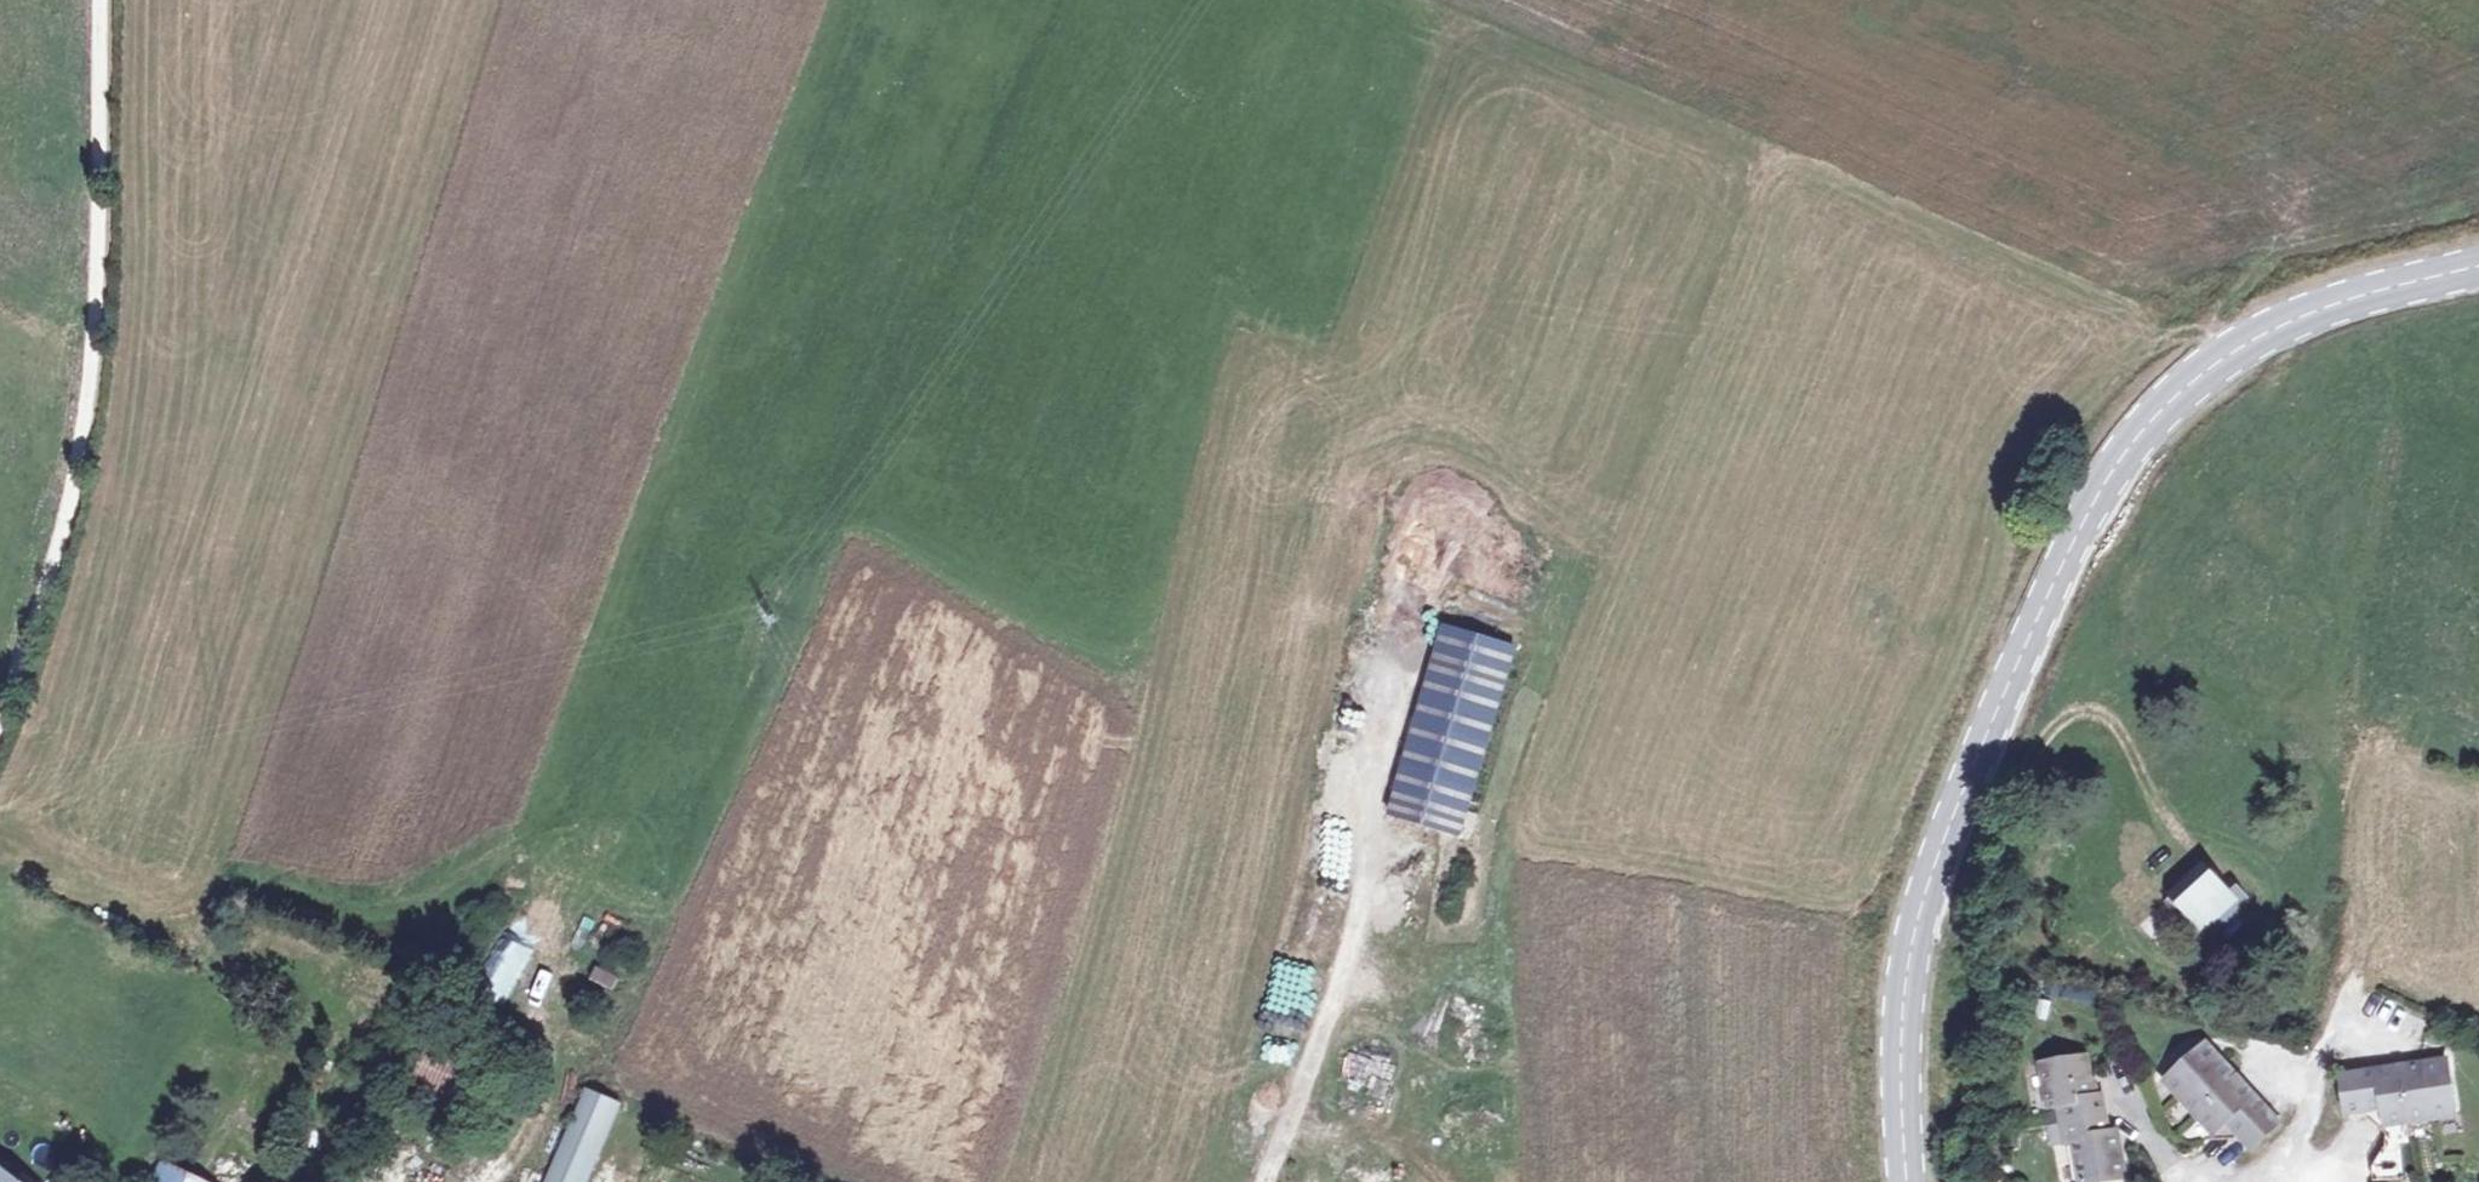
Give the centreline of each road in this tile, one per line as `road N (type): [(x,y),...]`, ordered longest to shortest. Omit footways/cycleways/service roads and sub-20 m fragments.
road 1 (secondary): [(2478,265),(2354,296),(2244,344),(2146,428),(2118,467),(2039,623),(1926,902),(1907,986),(1909,1181)]
road 2 (track): [(106,0),(99,360),(80,466),(0,718)]
road 3 (residential): [(1258,1181),(1369,881)]

